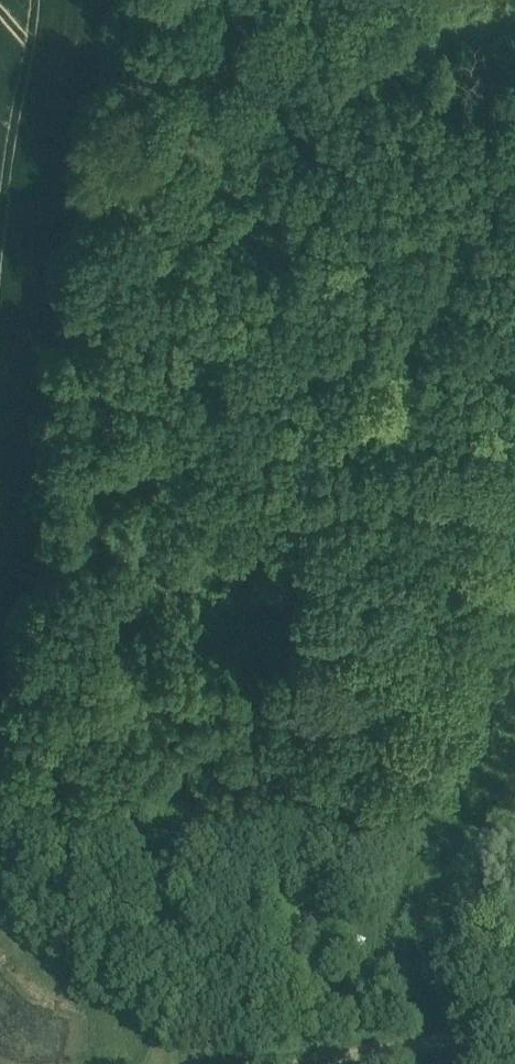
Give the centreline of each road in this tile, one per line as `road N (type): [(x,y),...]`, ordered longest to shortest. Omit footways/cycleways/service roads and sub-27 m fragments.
road 1 (track): [(218,1063),(0,899)]

